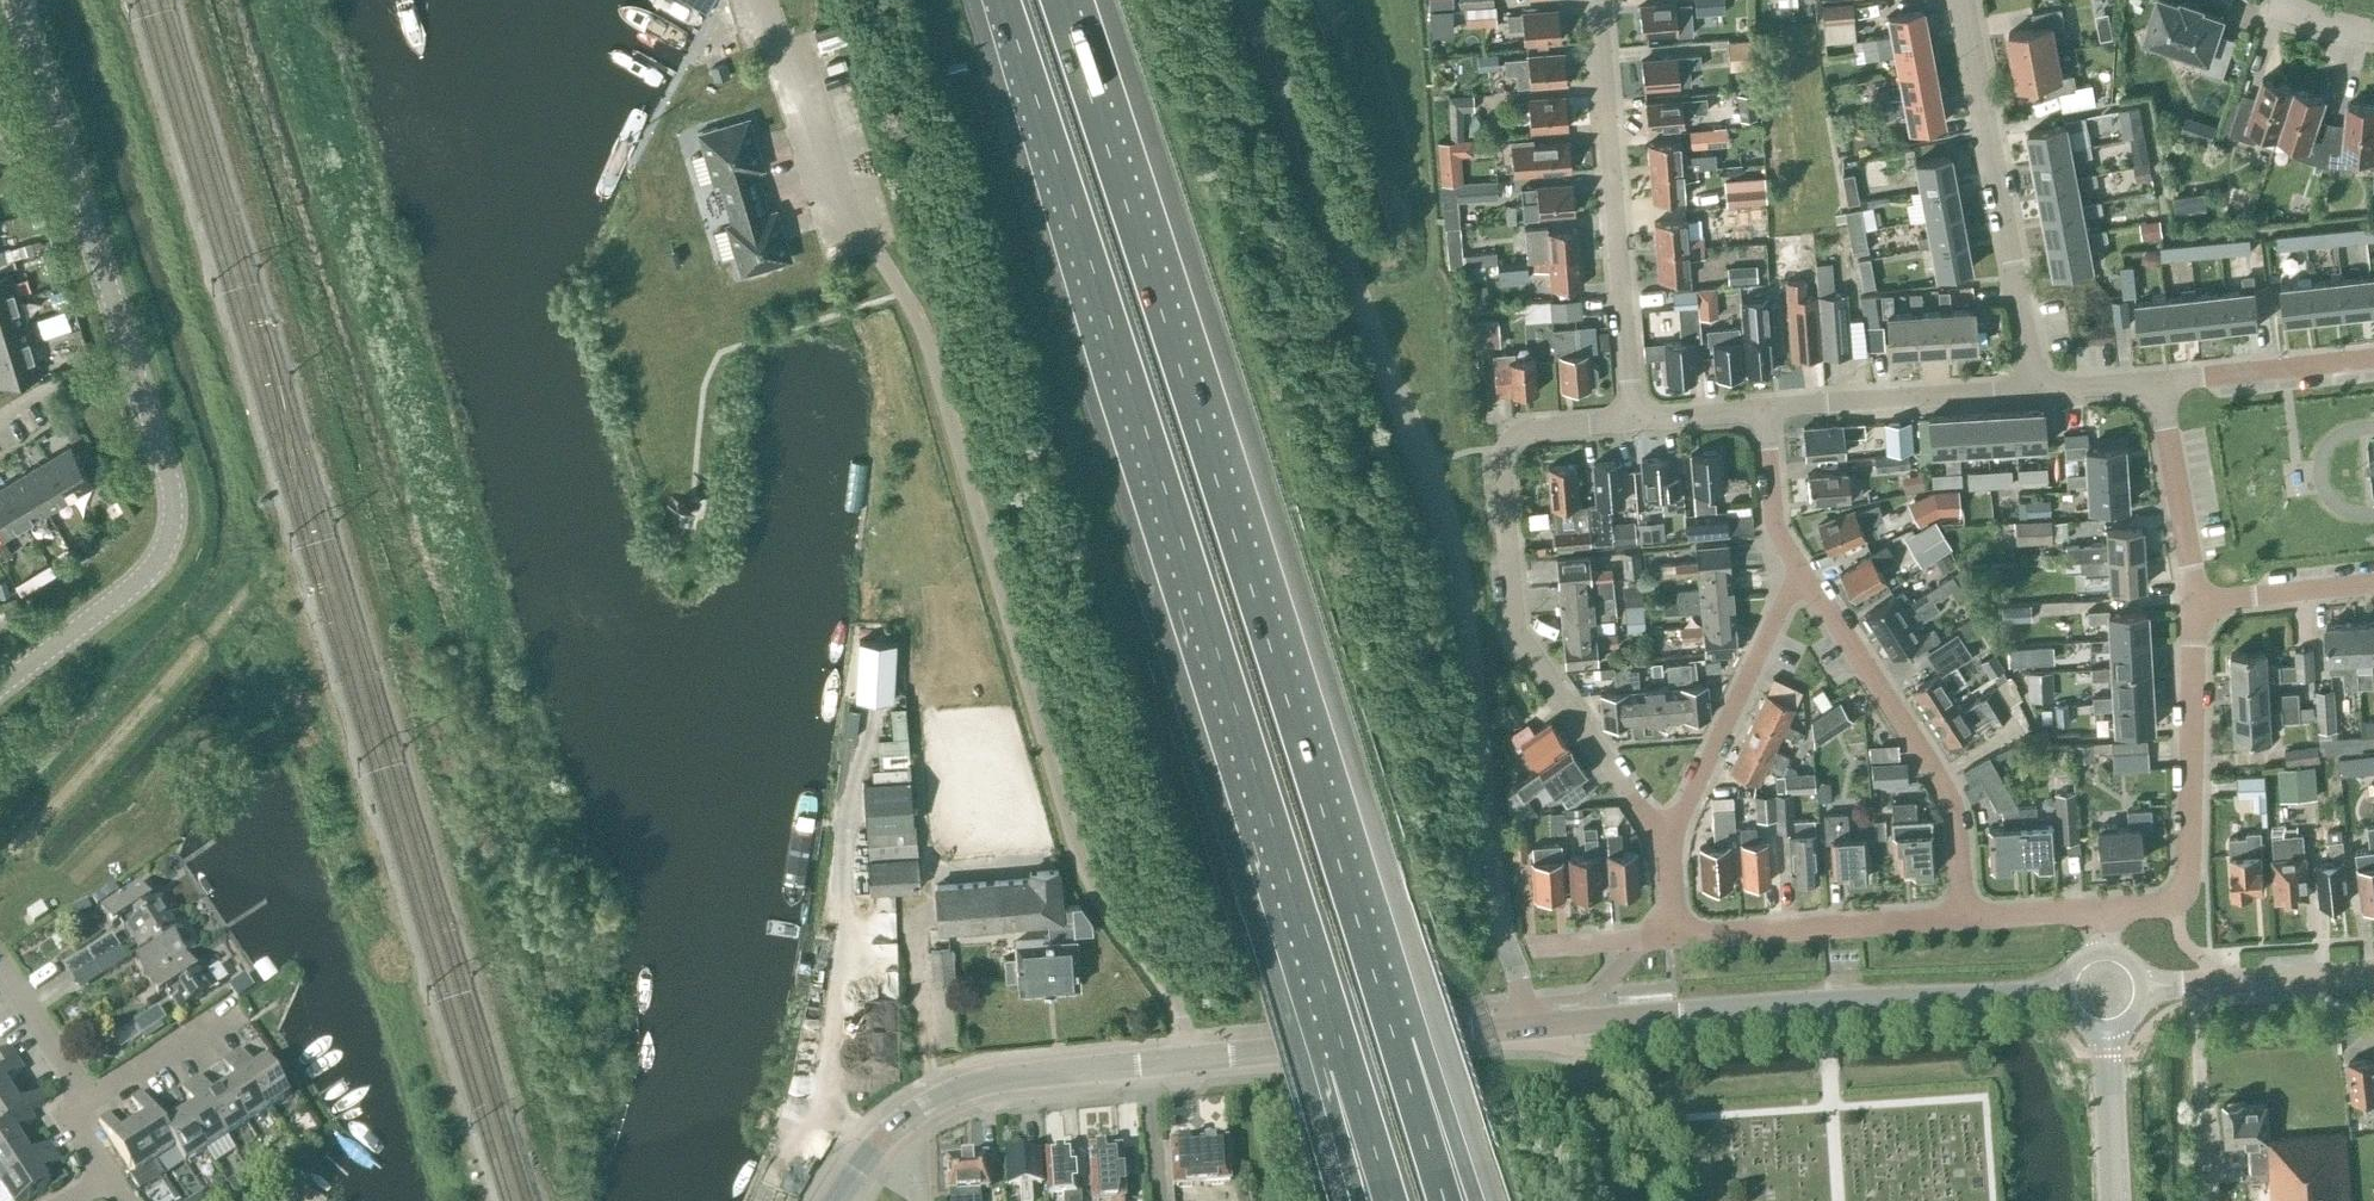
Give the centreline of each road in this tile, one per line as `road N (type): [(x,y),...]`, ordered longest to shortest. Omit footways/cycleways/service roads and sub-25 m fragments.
road 1 (unclassified): [(1533,1028),(1495,909),(1469,642),(1449,536),(1248,0)]
road 2 (motorway): [(1000,0),(1330,1020)]
road 3 (motorway): [(1387,1004),(1063,0)]
road 4 (unclassified): [(17,0),(173,505),(151,568),(0,685)]
road 5 (tertiary): [(884,1134),(922,1107),(1004,1077),(1533,1028)]
road 6 (residential): [(1666,842),(1515,620),(1502,462),(1508,441),(1527,431),(1632,421)]
road 7 (tertiary): [(1533,1028),(2068,993)]
road 8 (residential): [(1632,421),(1599,0)]
road 9 (residential): [(2037,390),(1965,0)]
road 10 (residential): [(1962,919),(1950,800),(1800,570)]
road 11 (residential): [(1666,842),(1800,570)]
road 12 (residential): [(1962,919),(1673,936)]
road 13 (residential): [(2188,878),(2197,602)]
road 14 (residential): [(1763,410),(2037,390)]
road 15 (tertiary): [(2142,987),(2373,972)]
road 16 (motorway): [(1483,1200),(1428,1041),(1387,1004)]
road 17 (residential): [(2197,602),(2158,383)]
road 18 (residential): [(2158,383),(2373,359)]
road 19 (motorway): [(1449,1200),(1387,1004)]
road 20 (motorway): [(1330,1020),(1384,1200)]
road 21 (motorway): [(1330,1020),(1317,1071),(1352,1200)]
road 22 (residential): [(2197,602),(2373,584)]
road 23 (tertiary): [(2115,1200),(2107,1027)]
road 24 (residential): [(85,1104),(226,1013)]
road 25 (residential): [(1800,570),(1775,522),(1763,410)]
road 26 (residential): [(85,1104),(0,972)]
road 27 (residential): [(1673,936),(1534,946)]
road 28 (residential): [(2101,910),(1962,919)]
road 29 (residential): [(1632,421),(1763,410)]
road 30 (residential): [(2037,390),(2158,383)]

